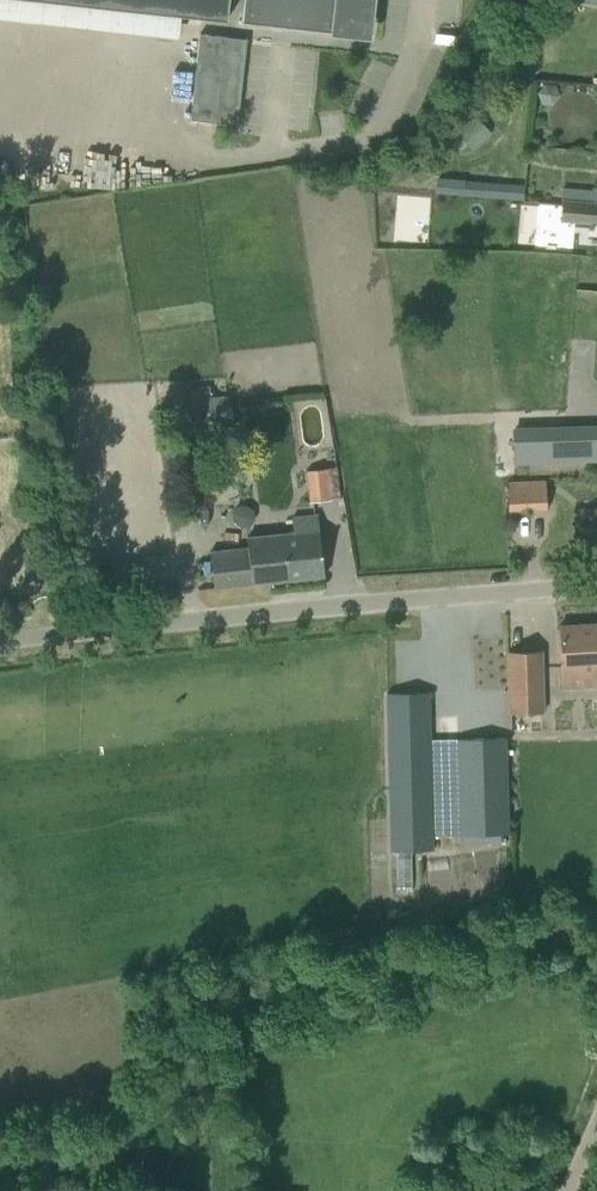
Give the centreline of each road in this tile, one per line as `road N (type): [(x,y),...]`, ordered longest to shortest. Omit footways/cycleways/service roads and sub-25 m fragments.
road 1 (unclassified): [(0,647),(596,587)]

